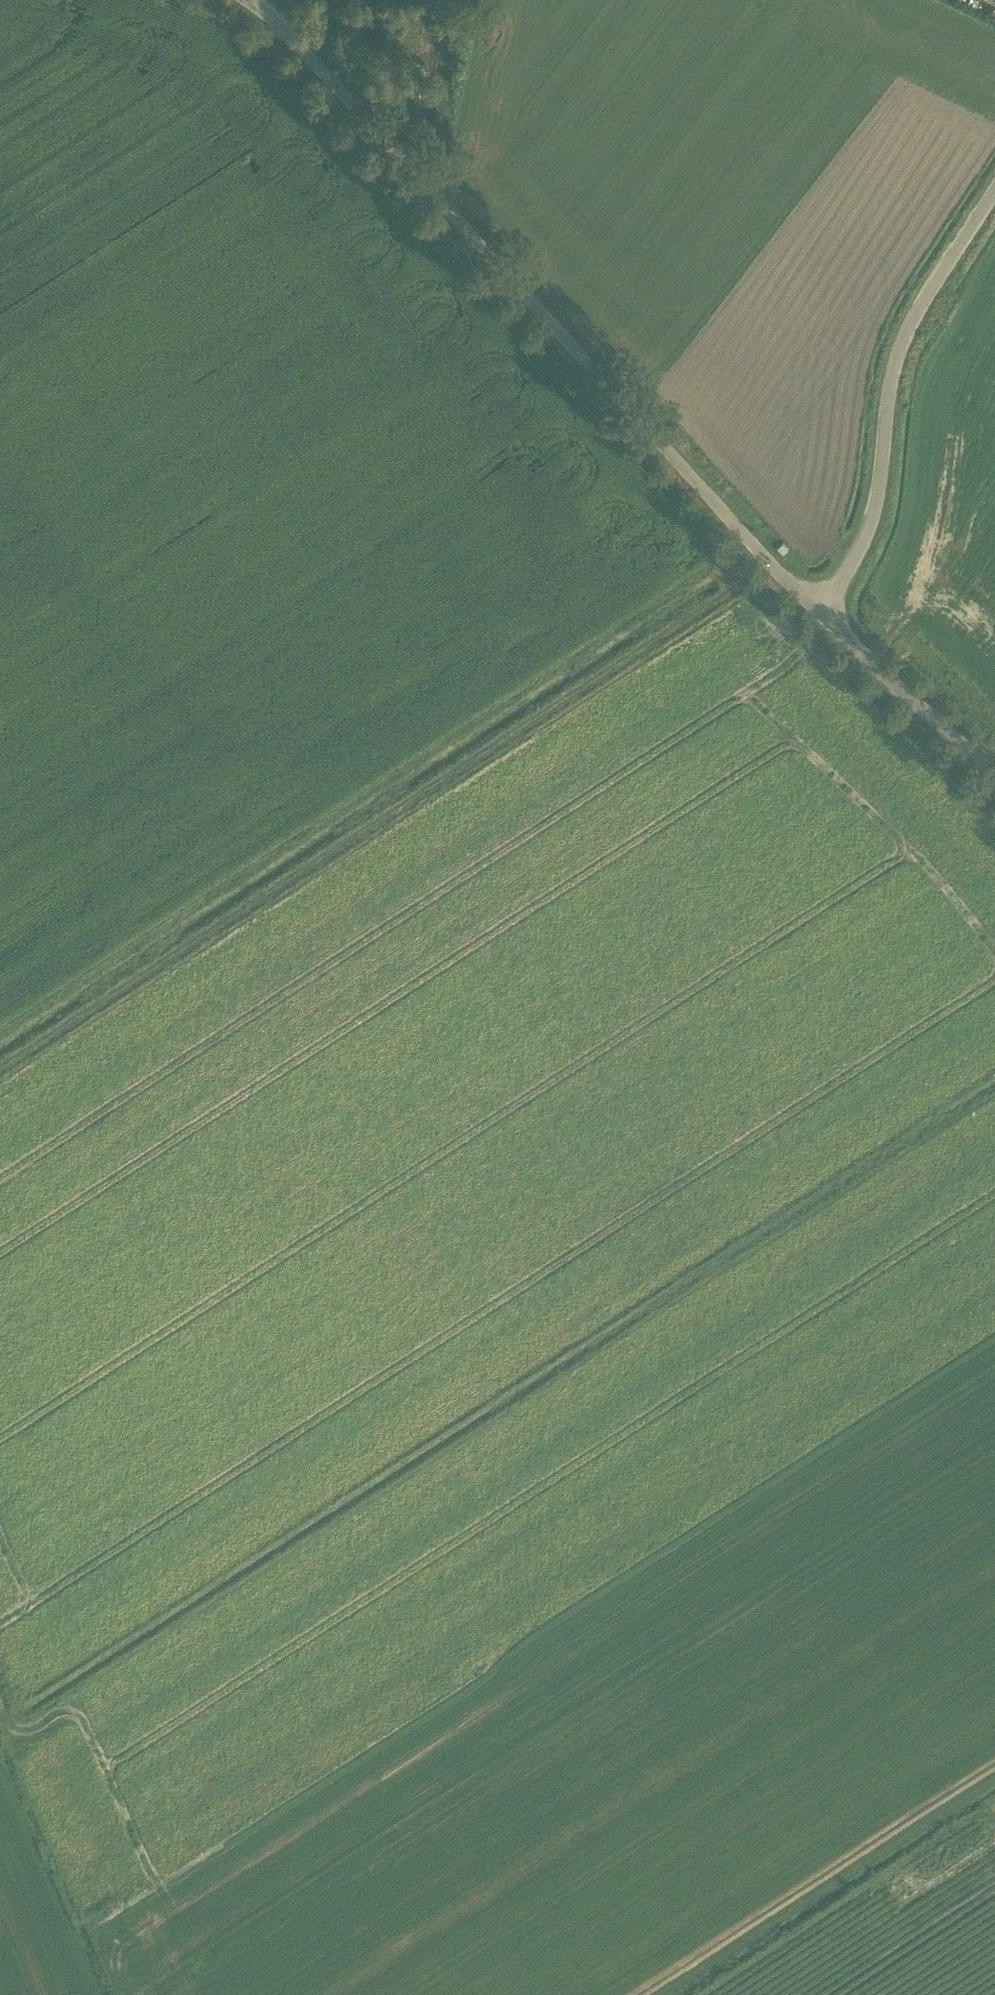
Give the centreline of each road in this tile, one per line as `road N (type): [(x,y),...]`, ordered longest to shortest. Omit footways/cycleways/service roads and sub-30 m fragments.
road 1 (track): [(815,610),(260,0)]
road 2 (unclassified): [(994,798),(815,610),(870,530),(906,335),(994,193)]

